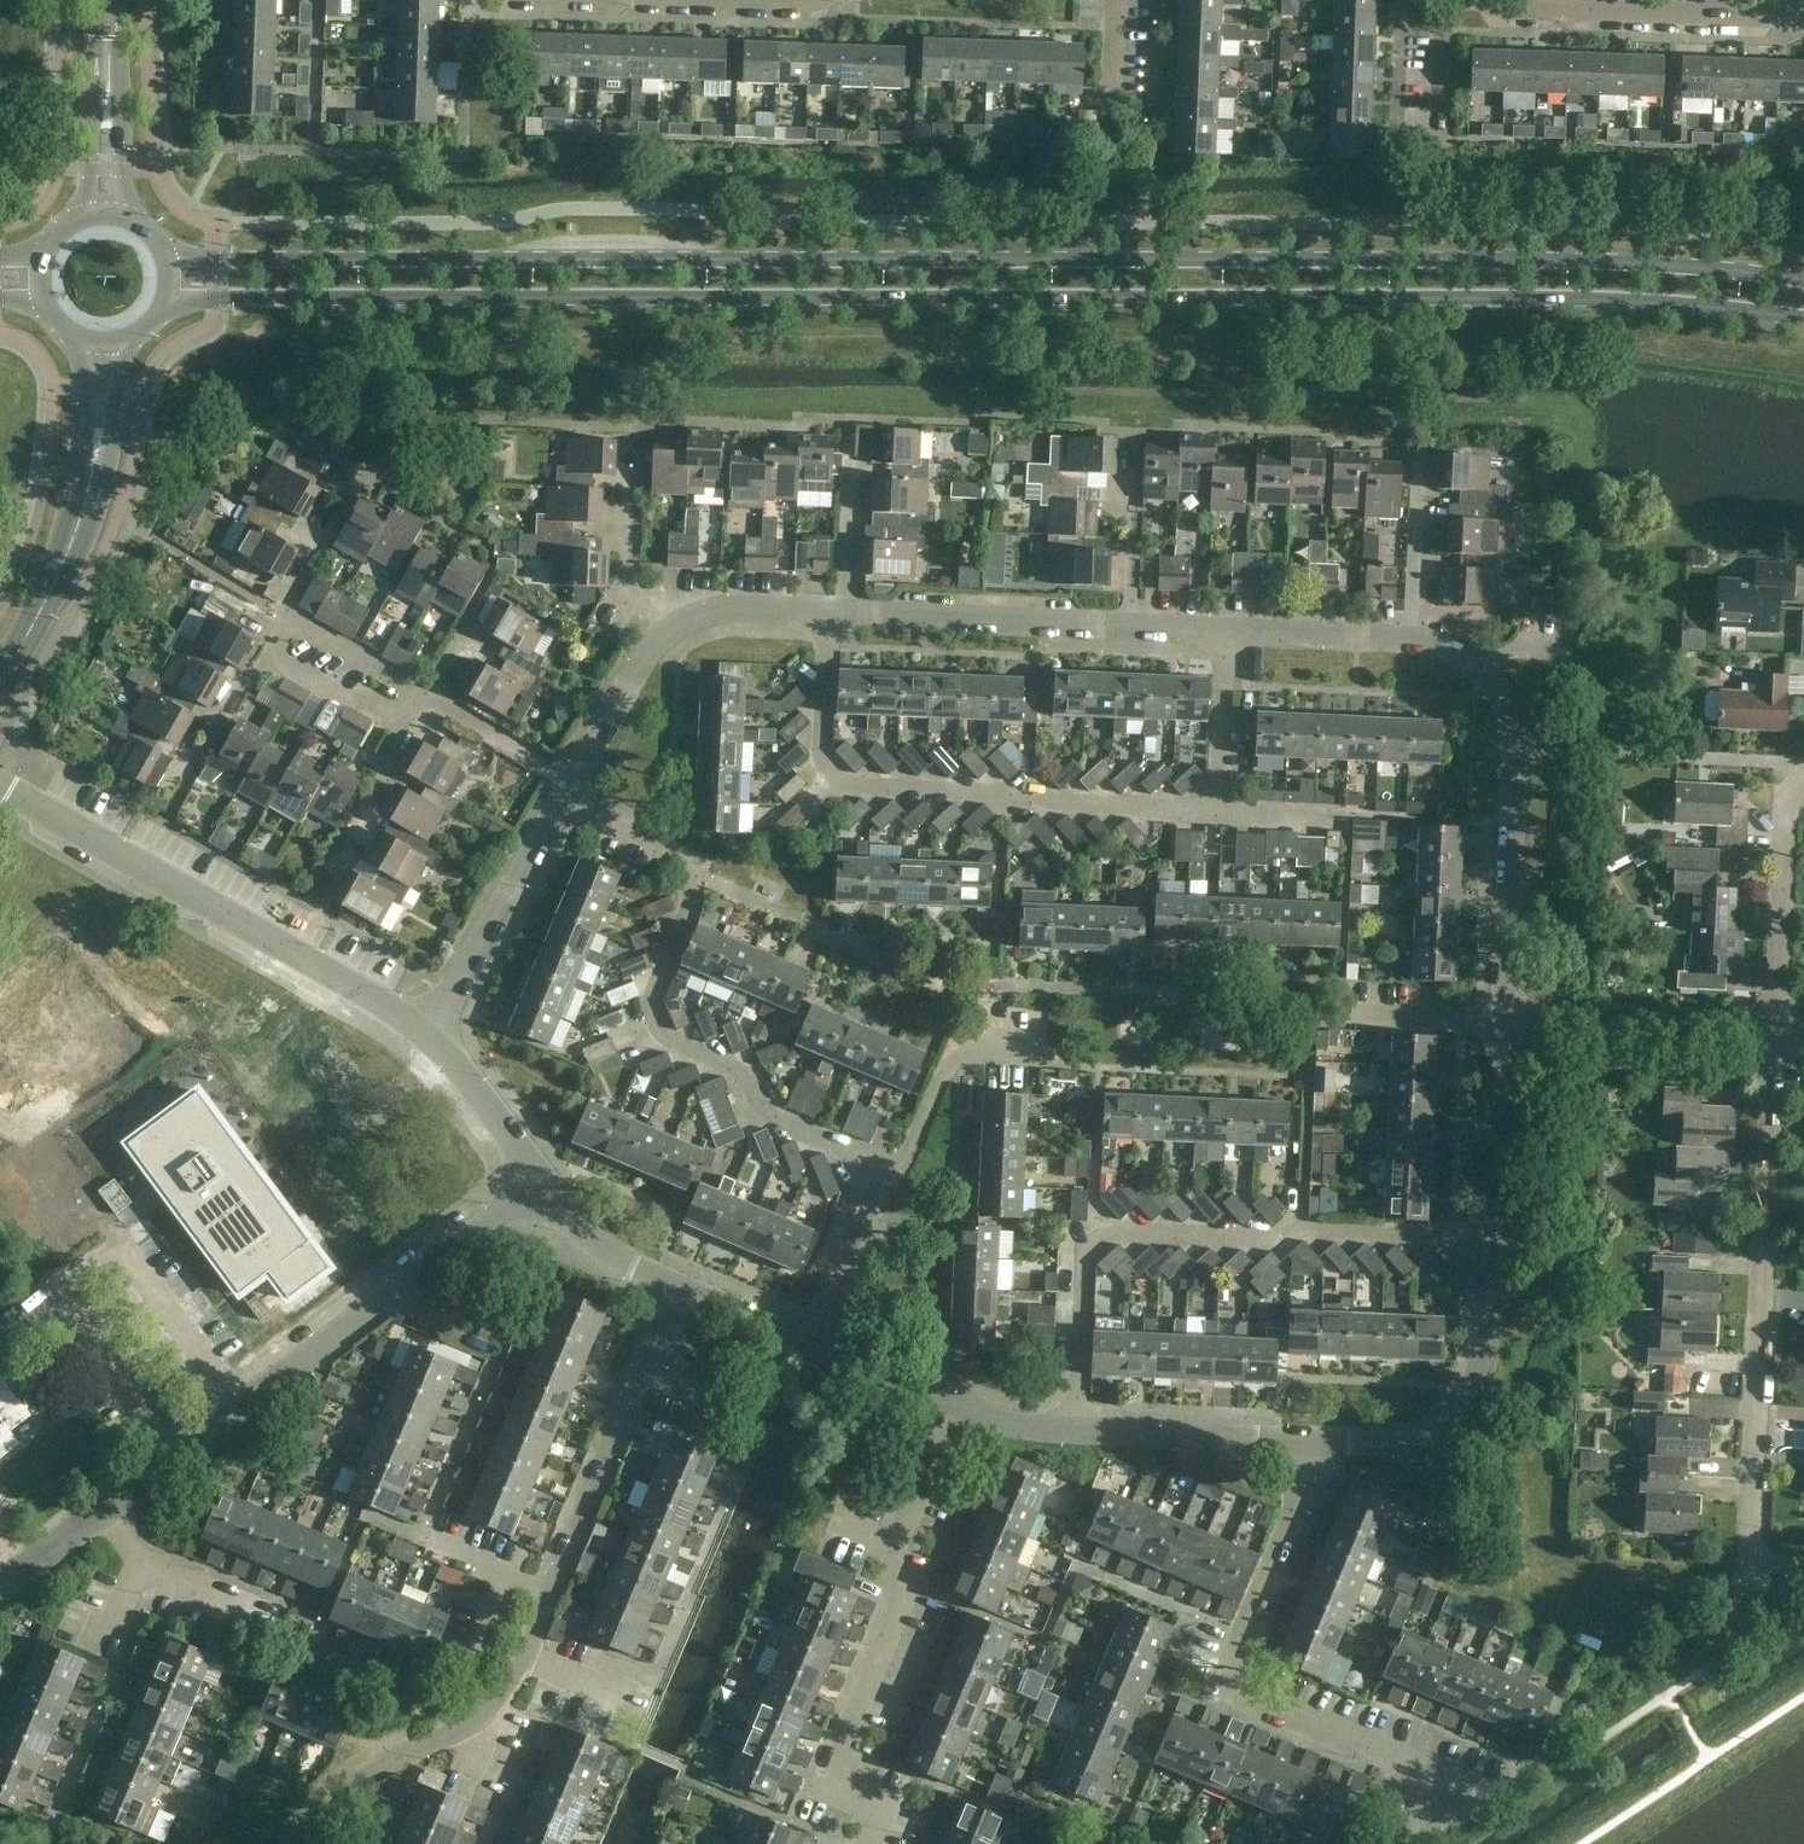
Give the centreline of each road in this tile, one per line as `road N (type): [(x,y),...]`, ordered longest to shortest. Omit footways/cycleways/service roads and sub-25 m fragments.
road 1 (secondary): [(162,308),(213,301),(1458,297),(1803,317)]
road 2 (secondary): [(1803,280),(1548,260),(165,258)]
road 3 (residential): [(895,1174),(786,1128),(728,1066),(660,1041),(646,1002),(689,902),(680,867),(559,799)]
road 4 (residential): [(1079,1426),(1085,1254),(1095,1239),(1116,1231),(1275,1240),(1304,1227),(1492,1239)]
road 5 (residential): [(1779,1034),(1753,1593)]
road 6 (residential): [(1219,812),(840,782),(819,754),(826,614)]
road 7 (unclassified): [(104,1515),(540,1179)]
road 8 (residential): [(1481,1787),(1387,1753),(1227,1676),(1321,1446)]
road 9 (unclassified): [(435,1030),(0,795)]
road 10 (residential): [(426,694),(500,570),(355,488),(280,614)]
road 11 (unclassified): [(1410,639),(1478,667),(1503,699),(1518,747),(1504,1019)]
road 12 (residential): [(870,1843),(881,1817),(818,1790),(905,1599),(893,1549)]
road 13 (residential): [(550,1597),(679,1291)]
road 14 (unclassified): [(1492,1239),(1488,1343),(1471,1398),(1422,1443),(1321,1446)]
road 15 (residential): [(1794,0),(1780,14),(1495,7),(1474,0)]
road 16 (residential): [(312,1843),(349,1785),(479,1718),(524,1657)]
road 17 (unclassified): [(843,615),(1128,628)]
road 18 (residential): [(1504,1019),(1779,1034)]
road 19 (residential): [(1803,772),(1790,796),(1779,1034)]
road 20 (unclassified): [(435,1030),(559,799)]
road 21 (tertiary): [(0,688),(67,558),(94,461)]
road 22 (unclassified): [(1321,1446),(1079,1426)]
road 23 (residential): [(895,1174),(957,1054),(1044,1060)]
road 24 (unclassified): [(1504,1019),(1492,1239)]
road 25 (residential): [(1410,639),(1420,446)]
road 26 (residential): [(843,615),(849,422)]
road 27 (residential): [(1128,628),(1137,436)]
road 28 (residential): [(814,1345),(895,1174)]
road 29 (unclassified): [(679,1291),(597,1255),(540,1179)]
road 30 (unclassified): [(540,1179),(435,1030)]
road 31 (residential): [(1219,812),(1229,631)]
road 32 (unclassified): [(1229,631),(1410,639)]
road 33 (unclassified): [(572,774),(666,632)]
road 34 (residential): [(291,1625),(137,1560)]
road 35 (residential): [(426,694),(572,774)]
road 36 (residential): [(280,614),(426,694)]
road 37 (residential): [(1339,1014),(1504,1019)]
road 38 (unclassified): [(666,632),(731,608),(826,614)]
road 39 (residential): [(331,872),(405,731)]
road 40 (residential): [(405,731),(267,655)]
road 41 (residential): [(893,1549),(950,1405)]
road 42 (residential): [(666,632),(630,587),(631,495)]
road 43 (residential): [(1458,0),(1445,15),(1442,144)]
road 44 (unclassified): [(950,1405),(814,1345)]
road 45 (tertiary): [(133,222),(119,106),(107,77)]
road 46 (tertiary): [(107,77),(91,117),(82,220)]
road 47 (unclassified): [(814,1345),(679,1291)]
road 48 (unclassified): [(1079,1426),(1000,1419),(950,1405)]
road 49 (residential): [(1349,813),(1219,812)]
road 50 (unclassified): [(0,1590),(104,1515)]
road 51 (residential): [(641,1706),(524,1657)]
road 52 (tertiary): [(94,461),(113,434),(124,342)]
road 53 (tertiary): [(83,341),(84,431),(94,461)]

